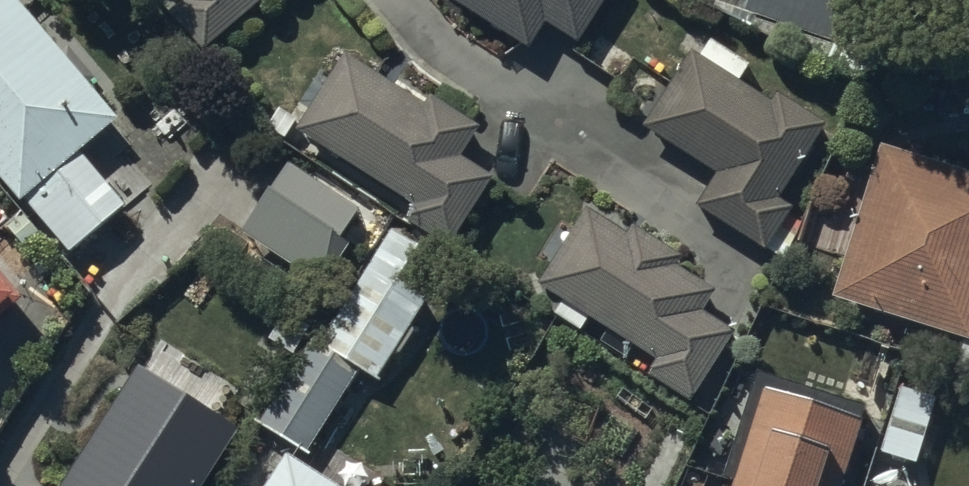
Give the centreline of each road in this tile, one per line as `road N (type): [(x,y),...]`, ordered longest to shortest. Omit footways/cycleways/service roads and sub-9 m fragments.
road 1 (residential): [(397,0),(460,62),(545,114)]

